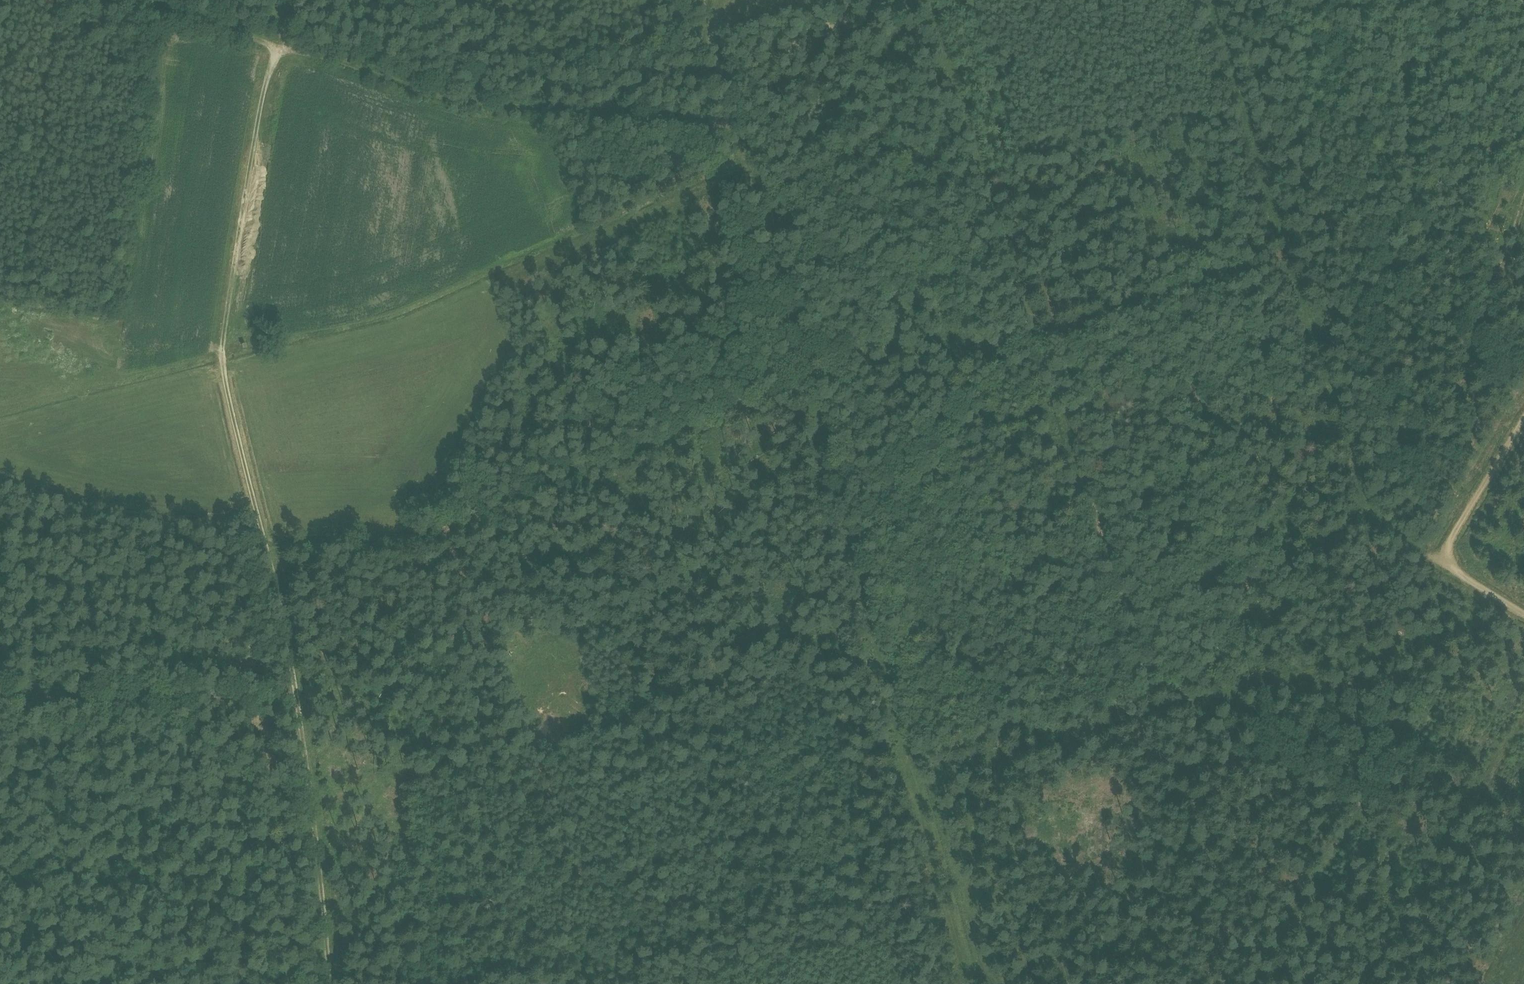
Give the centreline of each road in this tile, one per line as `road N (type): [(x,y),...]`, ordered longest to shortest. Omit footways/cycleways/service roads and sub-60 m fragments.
road 1 (track): [(332,983),(316,784),(289,628),(222,355),(262,99),(285,45)]
road 2 (track): [(968,983),(803,373)]
road 3 (track): [(285,45),(476,103),(711,126),(730,117),(710,41)]
road 4 (track): [(1523,613),(1459,572),(1449,542),(1523,420)]

